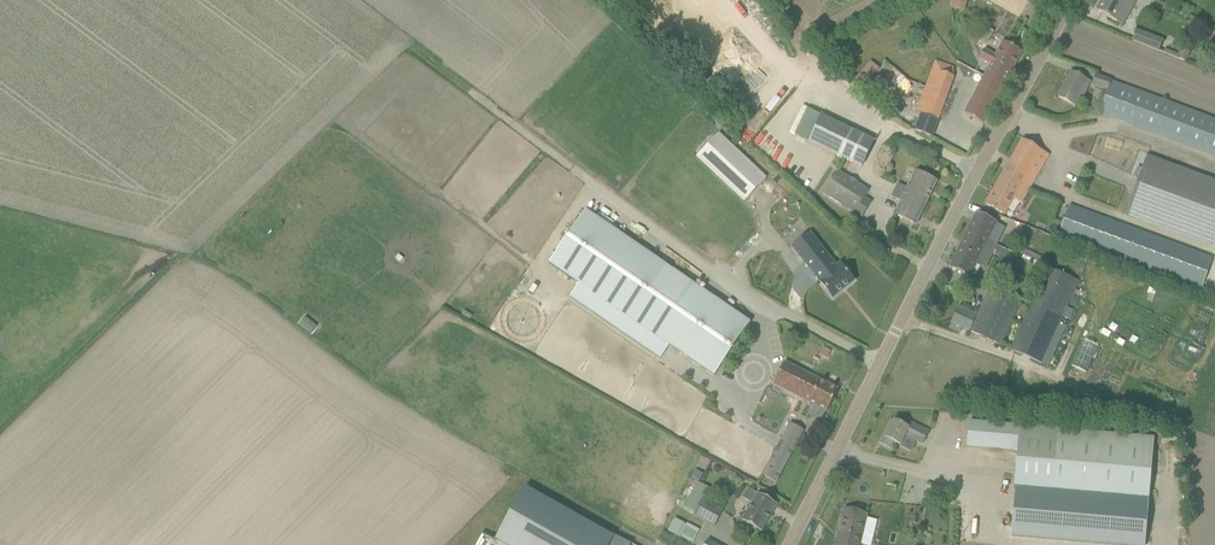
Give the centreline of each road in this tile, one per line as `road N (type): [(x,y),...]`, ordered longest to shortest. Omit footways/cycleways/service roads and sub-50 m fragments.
road 1 (residential): [(787,544),(916,281),(1069,0)]

